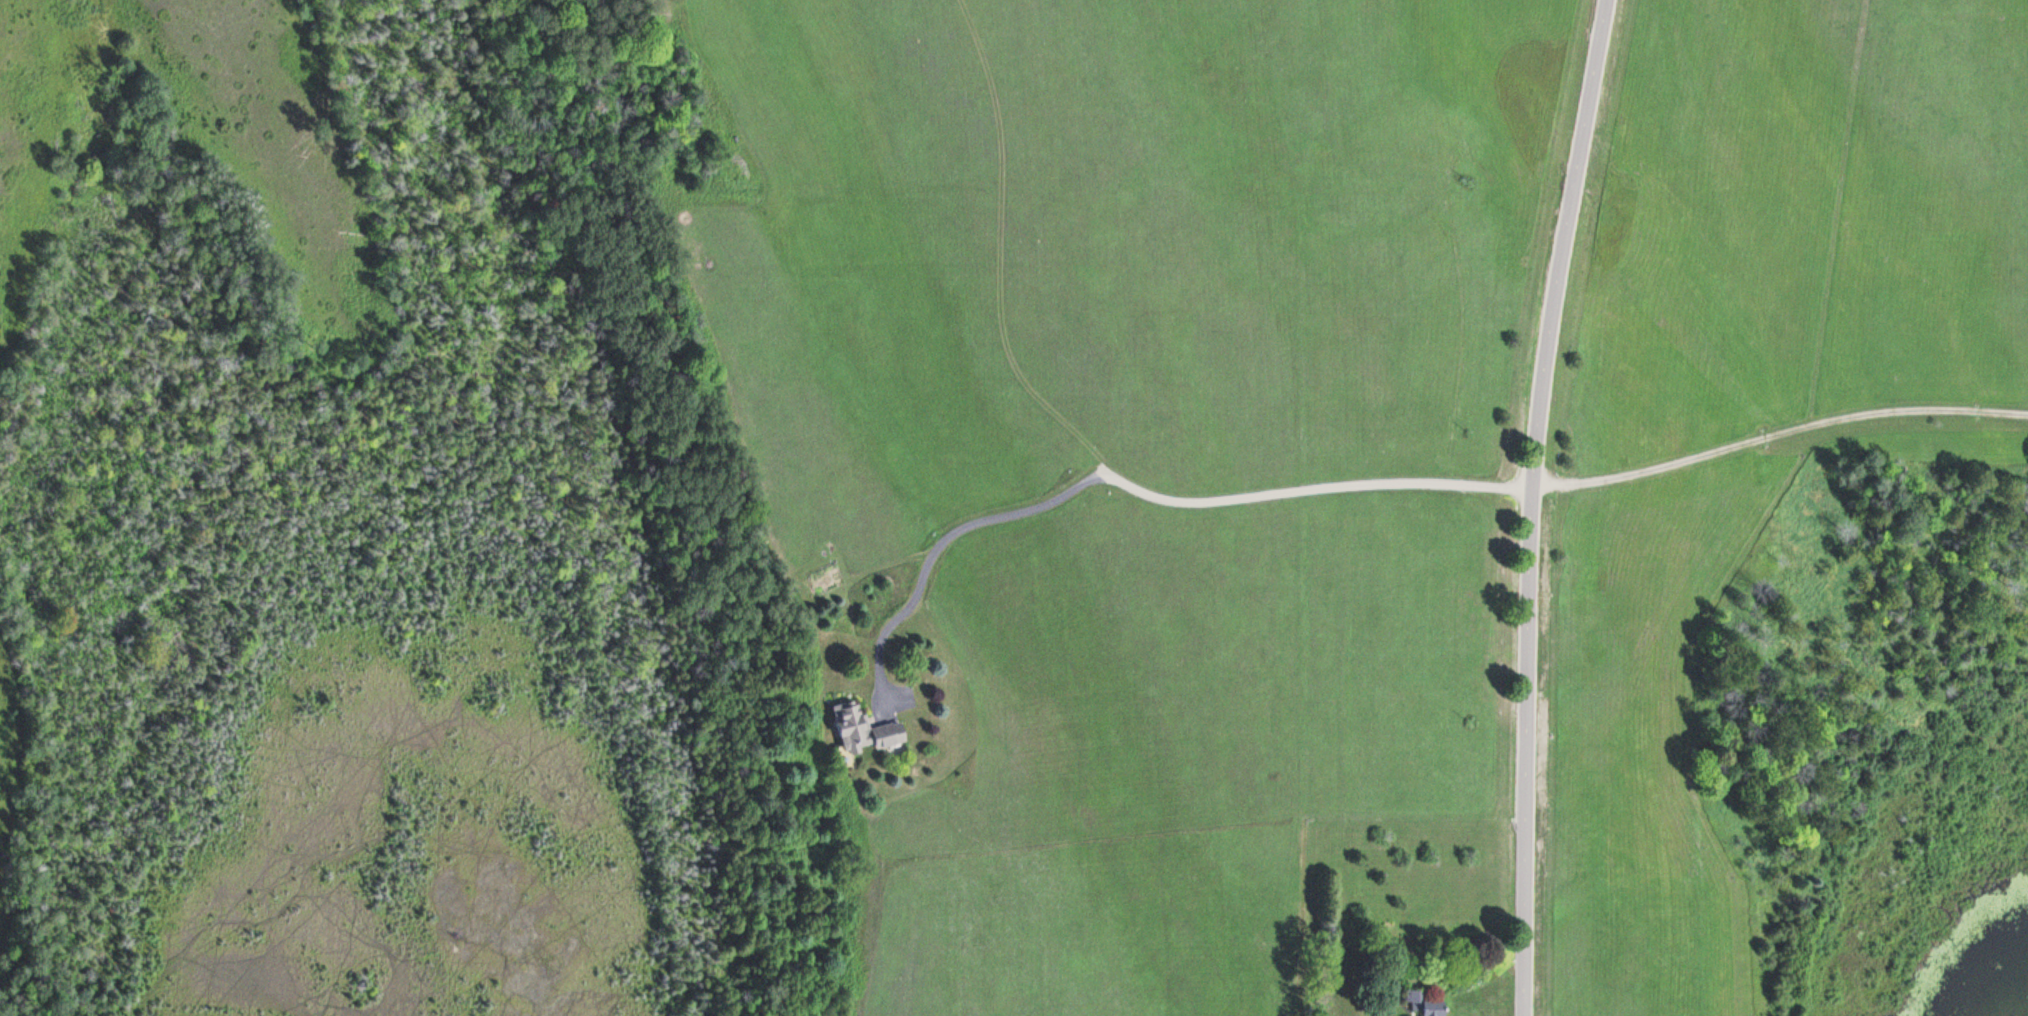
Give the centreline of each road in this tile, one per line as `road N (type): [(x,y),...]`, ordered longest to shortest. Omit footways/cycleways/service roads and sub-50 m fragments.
road 1 (residential): [(1526,1015),(1528,491),(1609,0)]
road 2 (residential): [(1528,491),(1390,486),(1167,504),(1101,470)]

